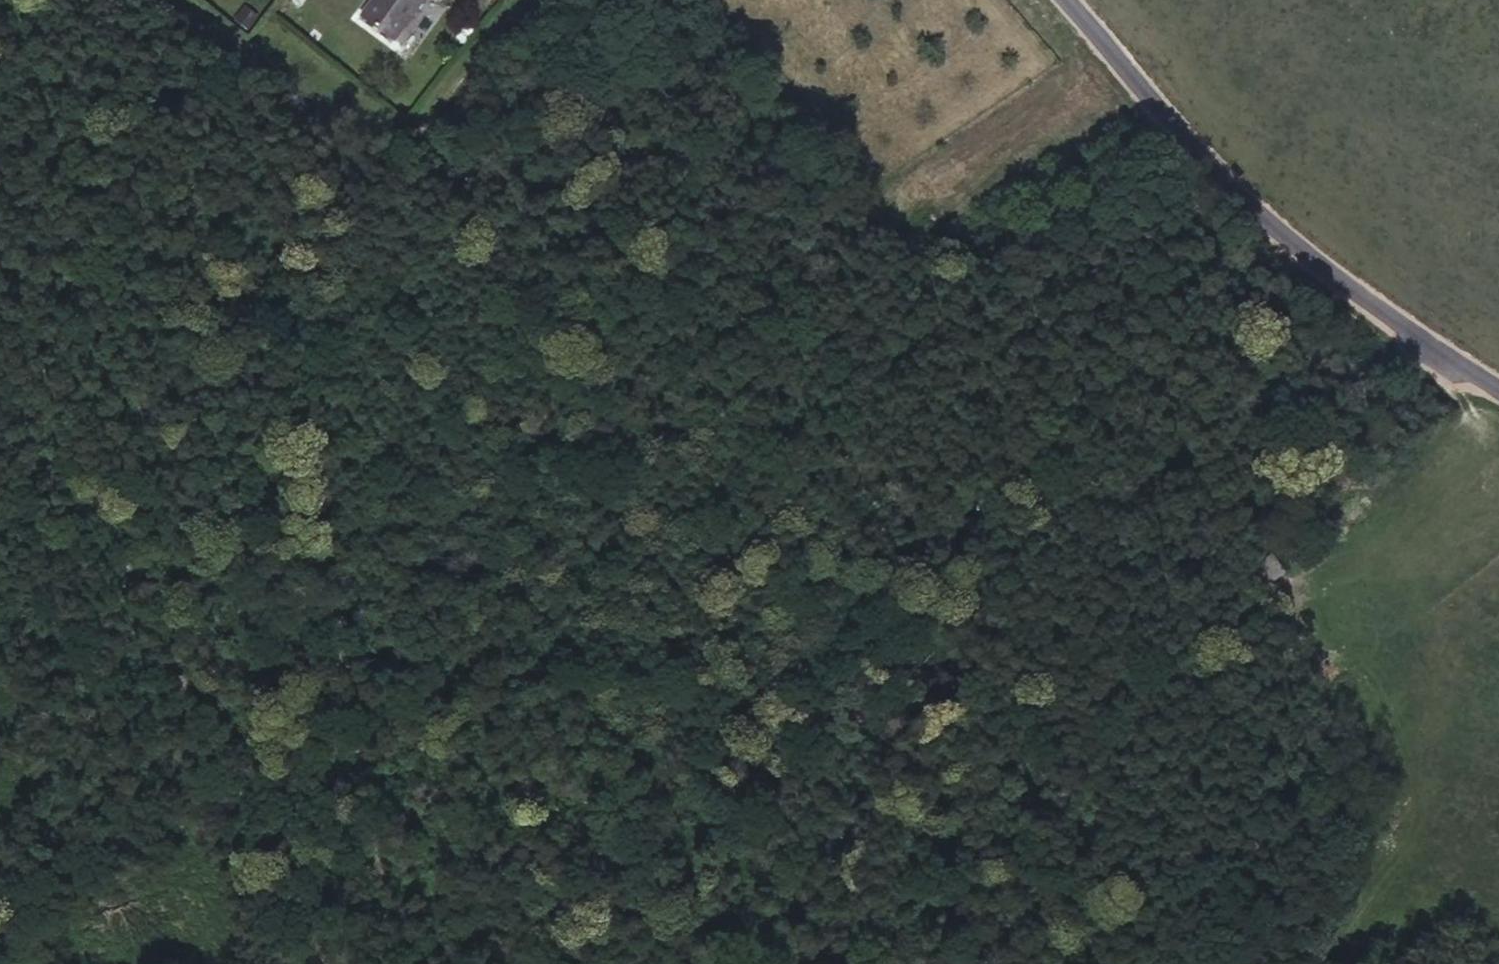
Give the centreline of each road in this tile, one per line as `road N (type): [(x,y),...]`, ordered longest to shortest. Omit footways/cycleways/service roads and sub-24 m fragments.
road 1 (track): [(394,963),(309,309),(553,0)]
road 2 (residential): [(1061,0),(1242,196),(1357,300),(1498,392)]

